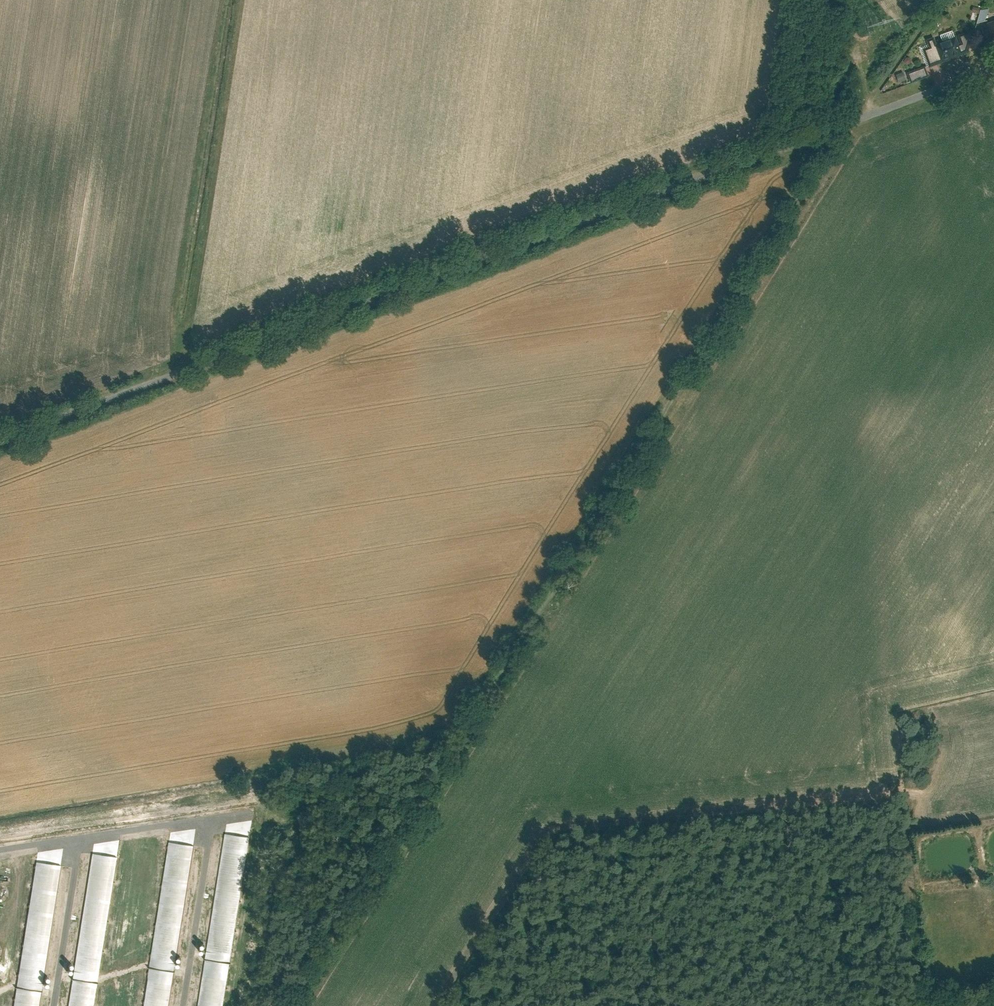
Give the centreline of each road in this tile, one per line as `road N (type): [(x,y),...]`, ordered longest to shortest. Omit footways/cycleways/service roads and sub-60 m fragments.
road 1 (track): [(833,129),(289,1005)]
road 2 (unclassified): [(833,129),(0,440)]
road 3 (residential): [(993,69),(833,129)]

